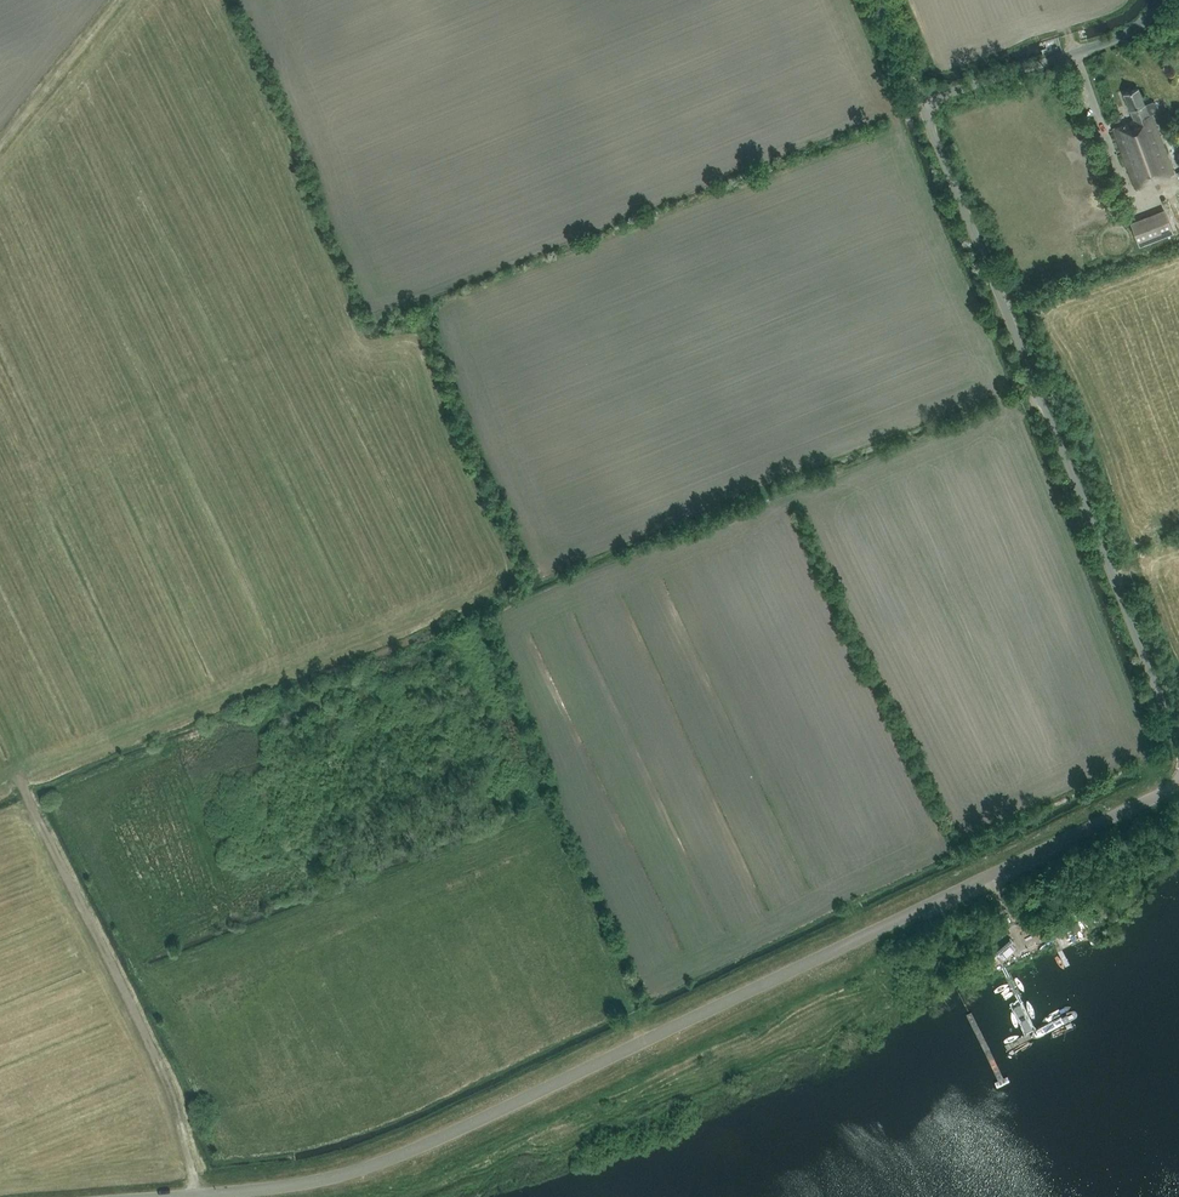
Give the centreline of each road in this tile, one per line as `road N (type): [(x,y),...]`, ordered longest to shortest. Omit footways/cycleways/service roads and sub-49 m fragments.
road 1 (unclassified): [(148,1196),(301,1185),(380,1163),(1178,779)]
road 2 (unclassified): [(1178,740),(923,100)]
road 3 (unclassified): [(923,100),(1122,33),(1156,0)]

